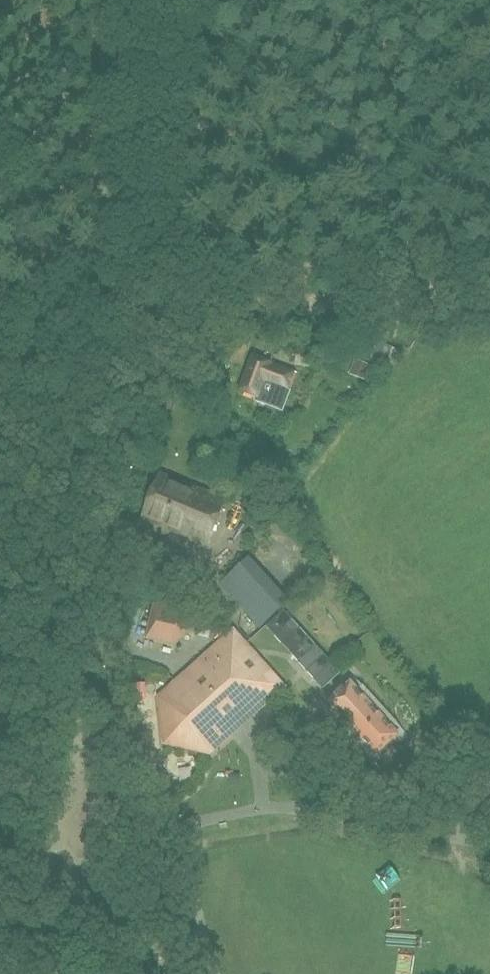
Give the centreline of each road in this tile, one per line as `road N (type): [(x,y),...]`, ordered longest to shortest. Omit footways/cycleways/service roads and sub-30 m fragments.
road 1 (unclassified): [(171,973),(95,845),(78,702),(134,433),(136,311)]
road 2 (track): [(295,302),(489,36)]
road 3 (track): [(151,0),(136,311)]
road 4 (track): [(295,302),(489,284)]
road 5 (track): [(136,311),(295,302)]
road 6 (track): [(0,288),(136,311)]

